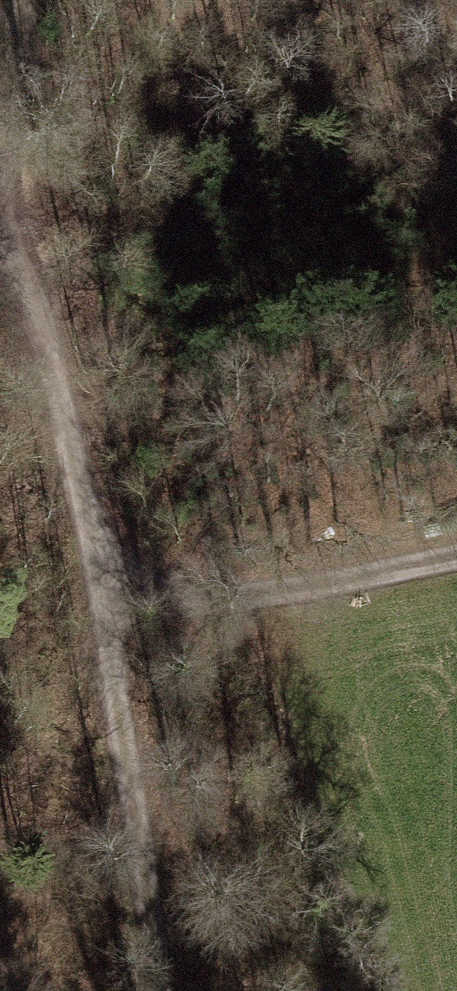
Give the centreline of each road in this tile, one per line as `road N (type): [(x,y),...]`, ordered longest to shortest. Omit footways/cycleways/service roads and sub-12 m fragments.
road 1 (track): [(0,236),(32,291),(112,605),(456,541)]
road 2 (track): [(165,990),(112,605)]
road 3 (track): [(26,0),(0,144)]

